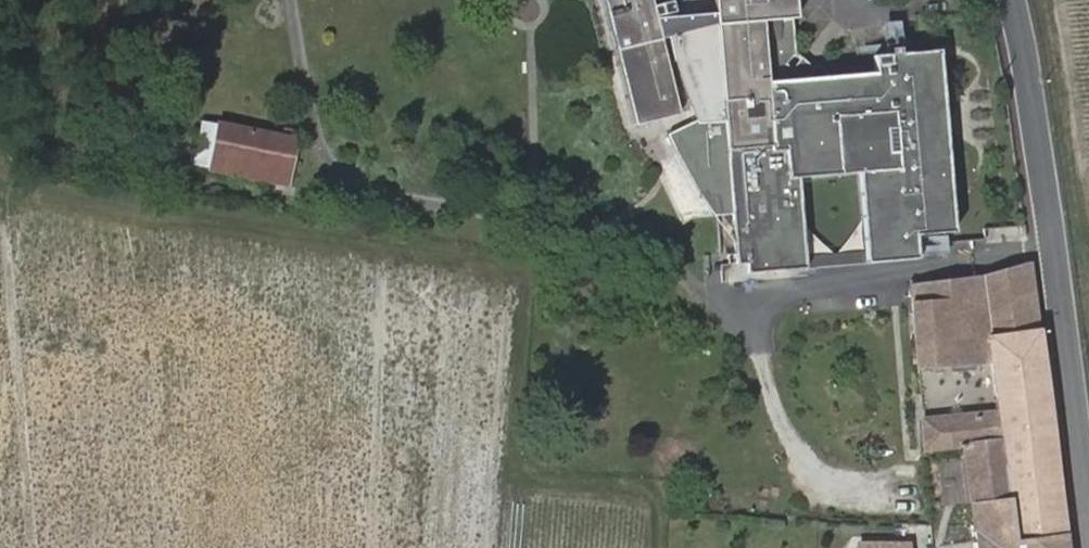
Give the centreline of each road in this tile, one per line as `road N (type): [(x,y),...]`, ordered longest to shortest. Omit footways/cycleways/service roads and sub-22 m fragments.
road 1 (unclassified): [(1008,0),(1053,225),(1088,484)]
road 2 (track): [(0,187),(474,250)]

